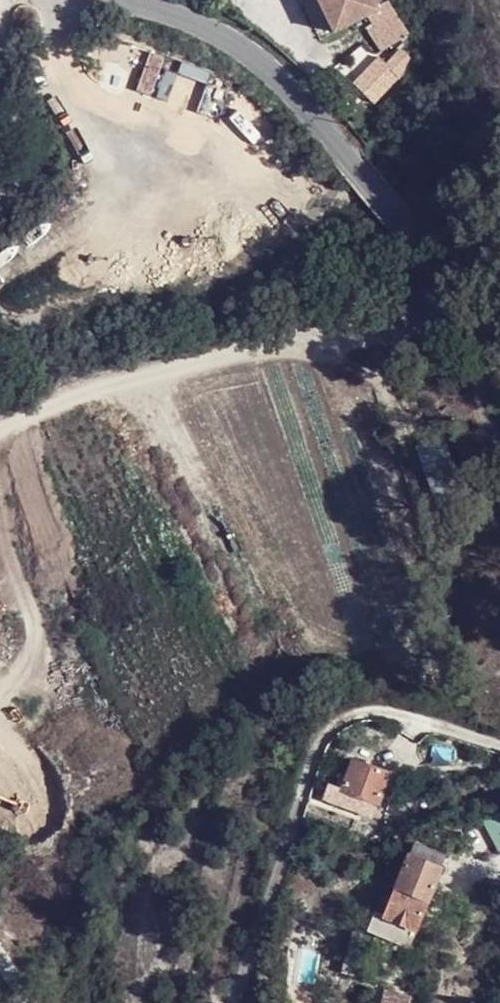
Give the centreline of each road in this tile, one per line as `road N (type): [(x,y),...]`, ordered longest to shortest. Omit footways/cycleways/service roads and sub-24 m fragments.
road 1 (tertiary): [(128,0),(215,27),(271,67),(499,332)]
road 2 (residential): [(233,1002),(325,731),(357,712),(388,712),(499,746)]

